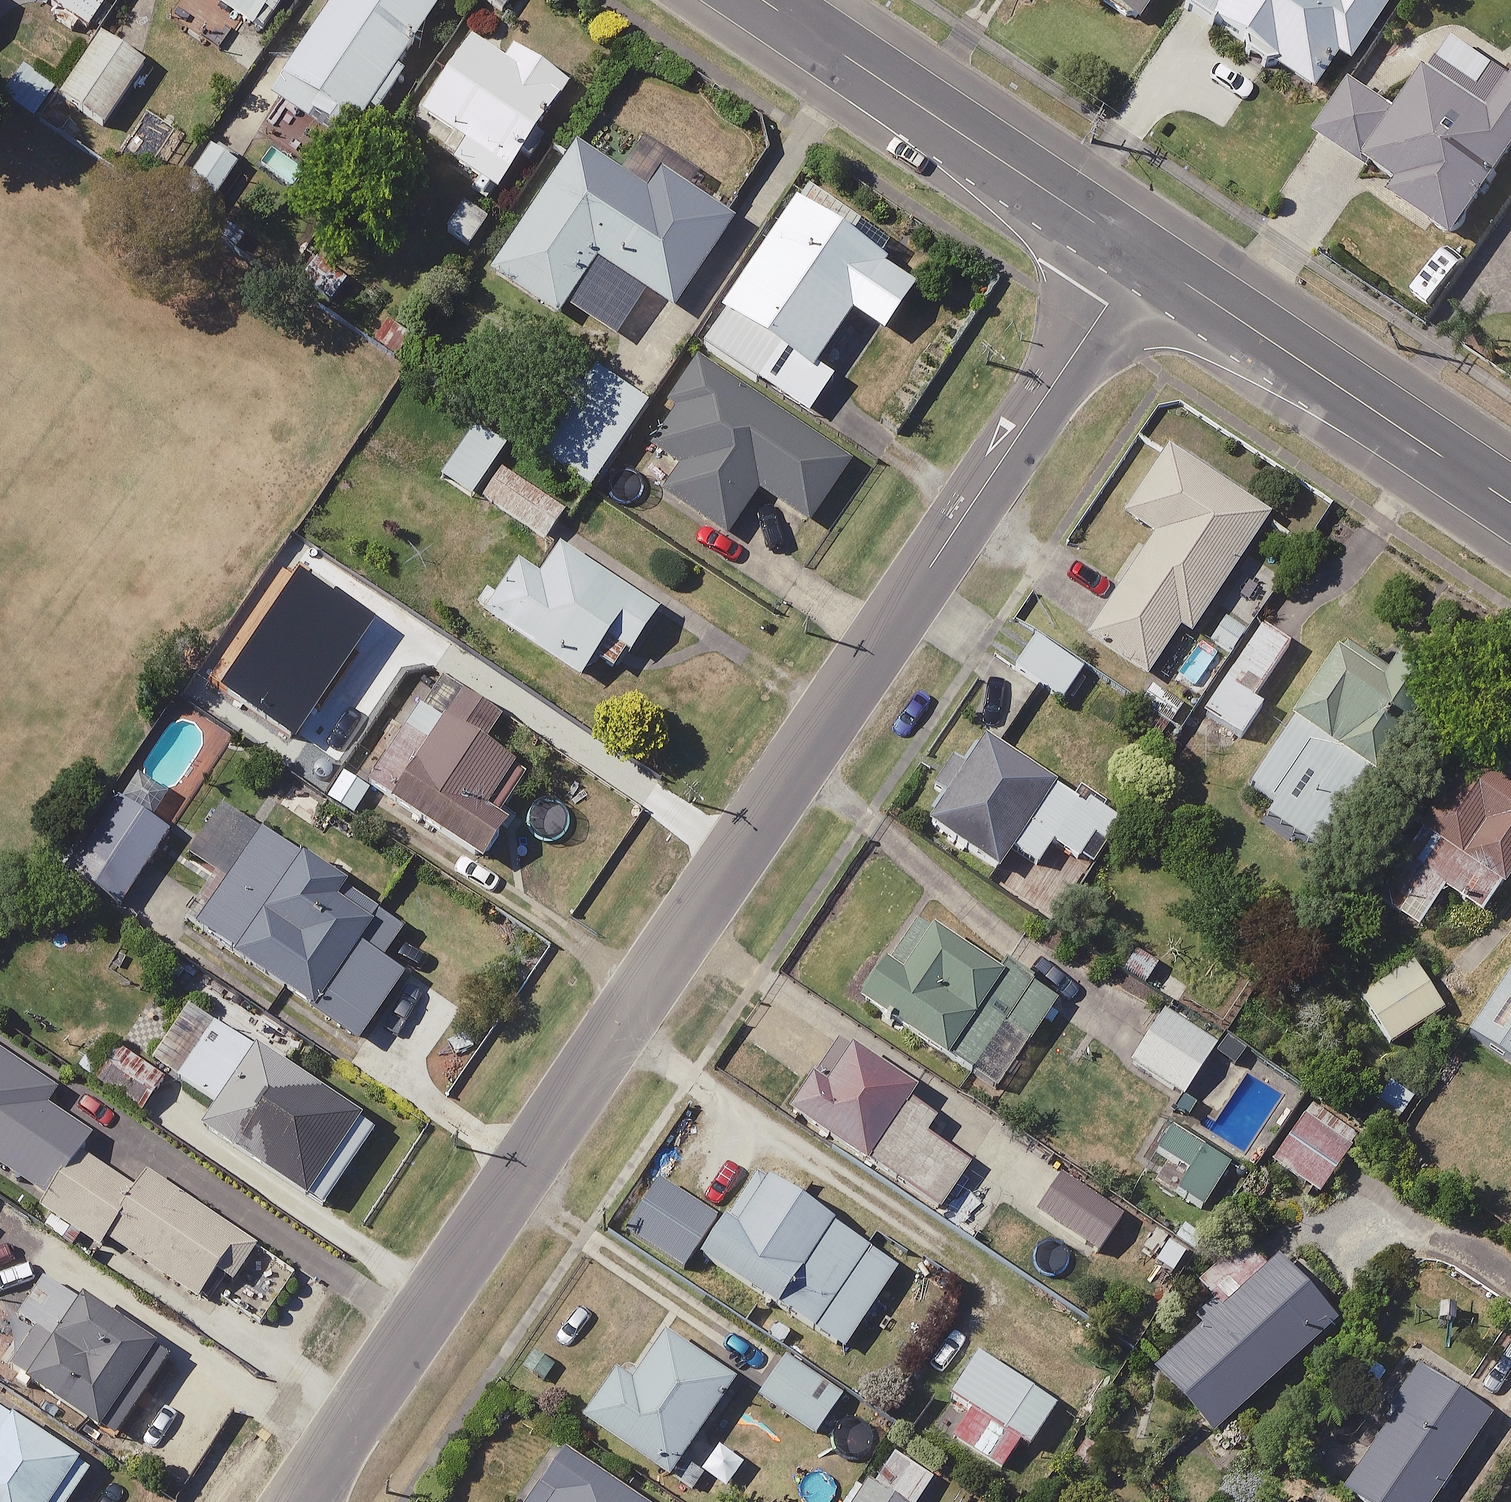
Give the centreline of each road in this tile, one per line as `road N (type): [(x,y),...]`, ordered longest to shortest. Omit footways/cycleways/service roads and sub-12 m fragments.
road 1 (residential): [(1141,256),(295,1501)]
road 2 (tertiary): [(1141,256),(760,0)]
road 3 (tertiary): [(1510,504),(1141,256)]

